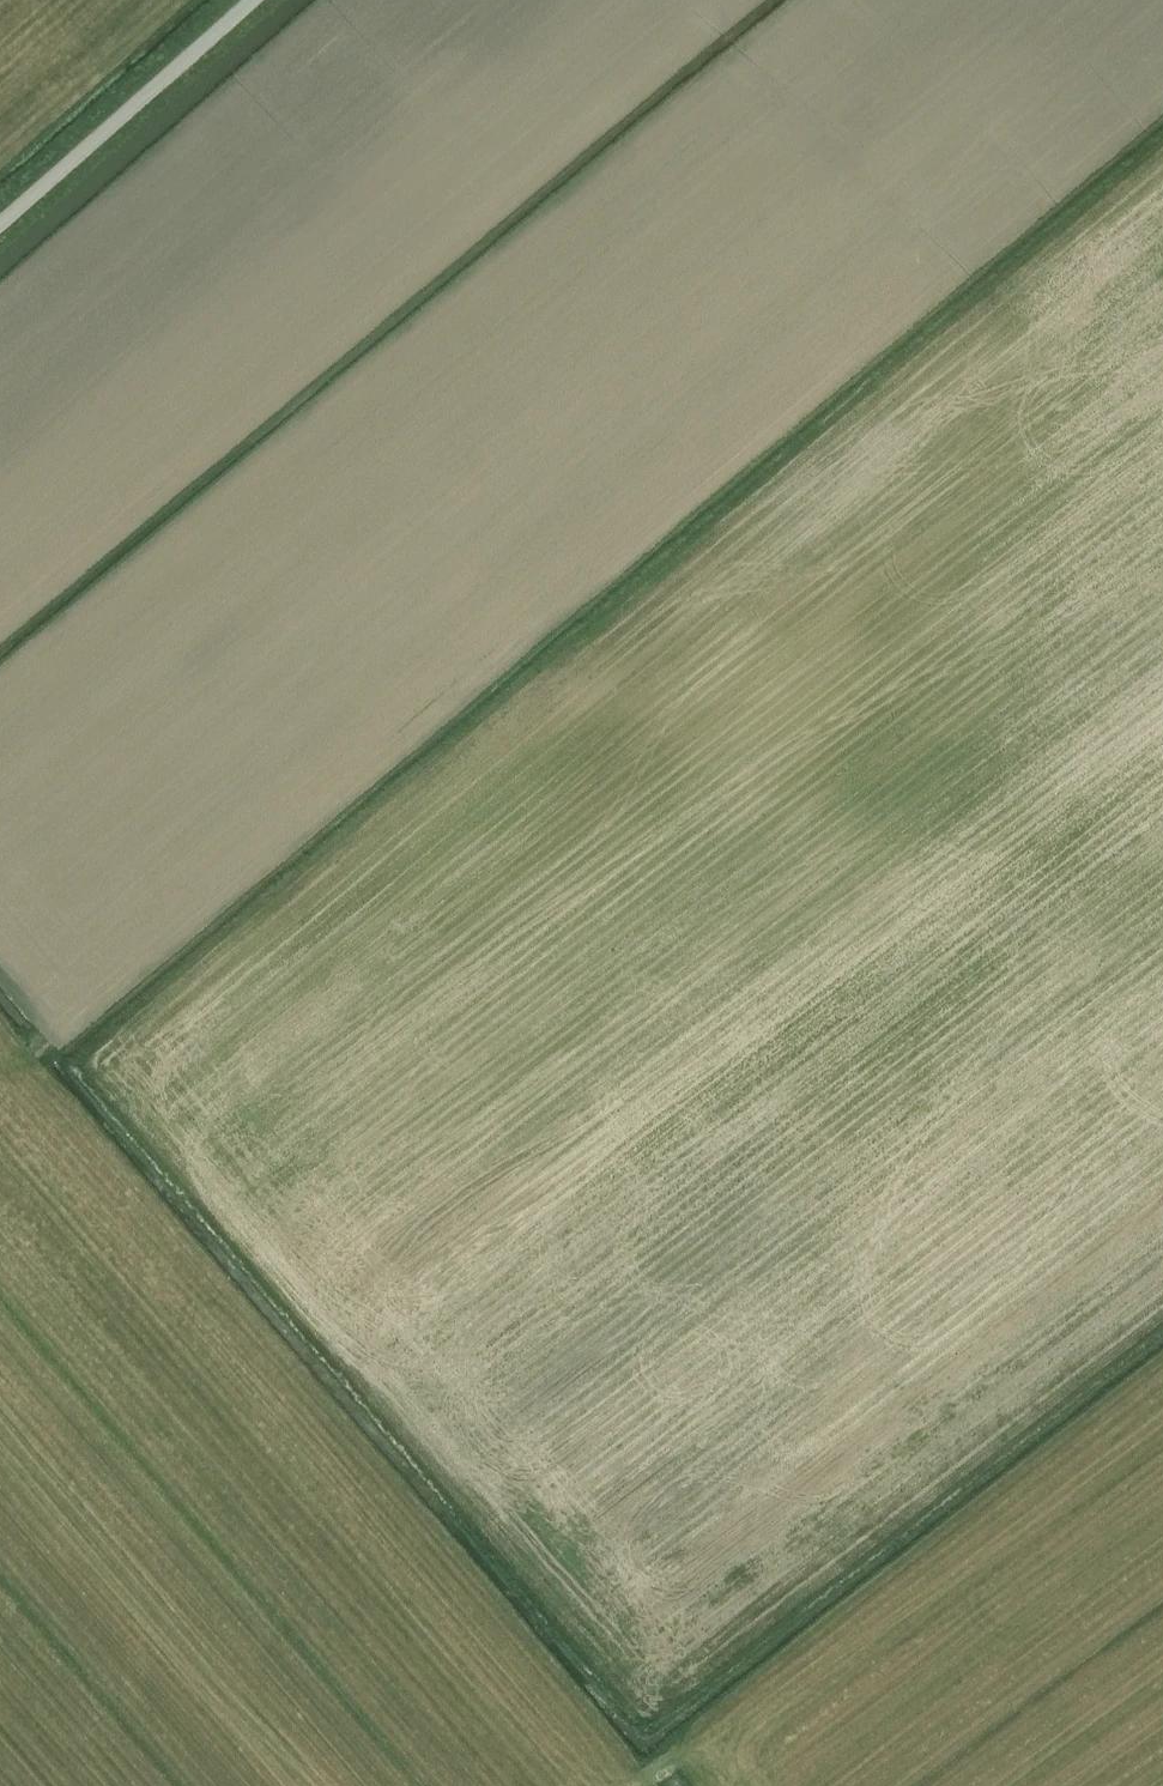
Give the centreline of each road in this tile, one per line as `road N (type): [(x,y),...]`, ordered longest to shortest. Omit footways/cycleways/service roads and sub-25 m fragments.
road 1 (unclassified): [(0,230),(257,0)]

